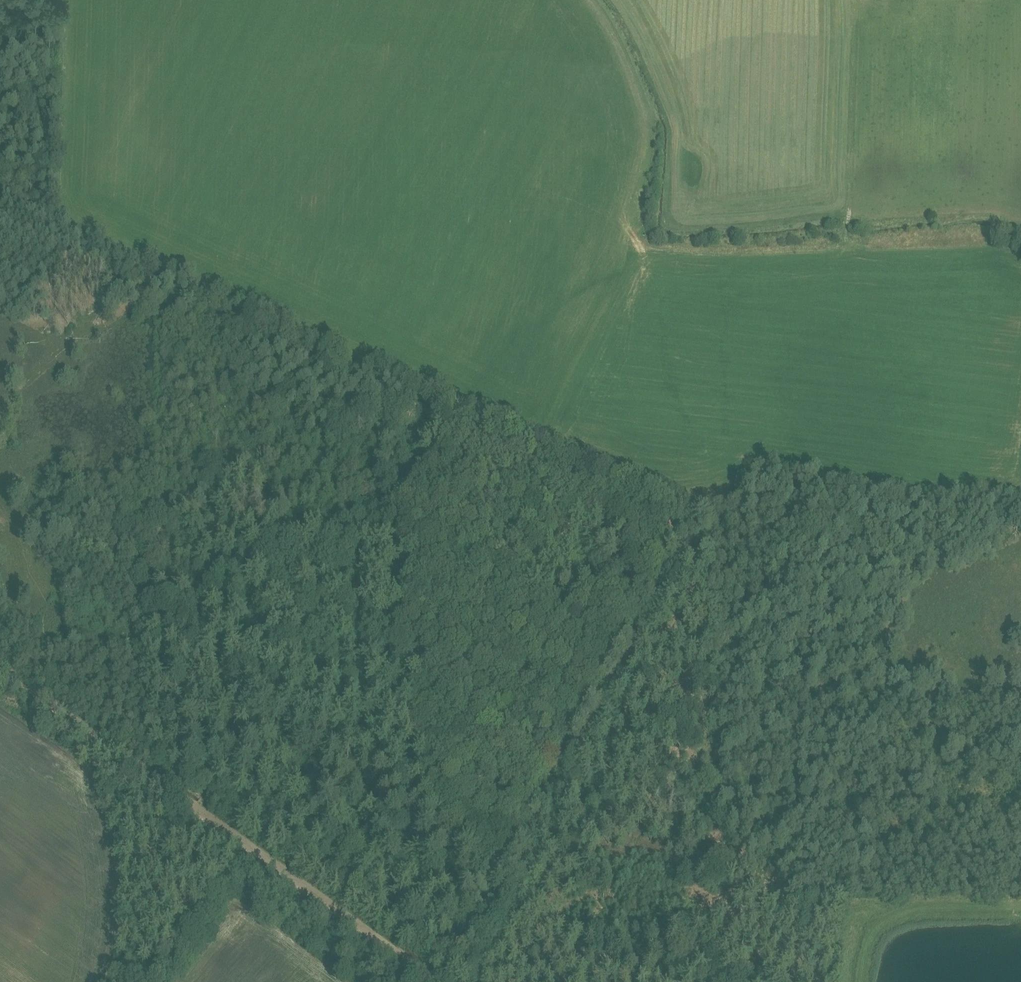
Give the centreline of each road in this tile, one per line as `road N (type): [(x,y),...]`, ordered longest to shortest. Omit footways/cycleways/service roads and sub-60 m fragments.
road 1 (track): [(439,981),(0,664)]
road 2 (track): [(1020,916),(899,916)]

